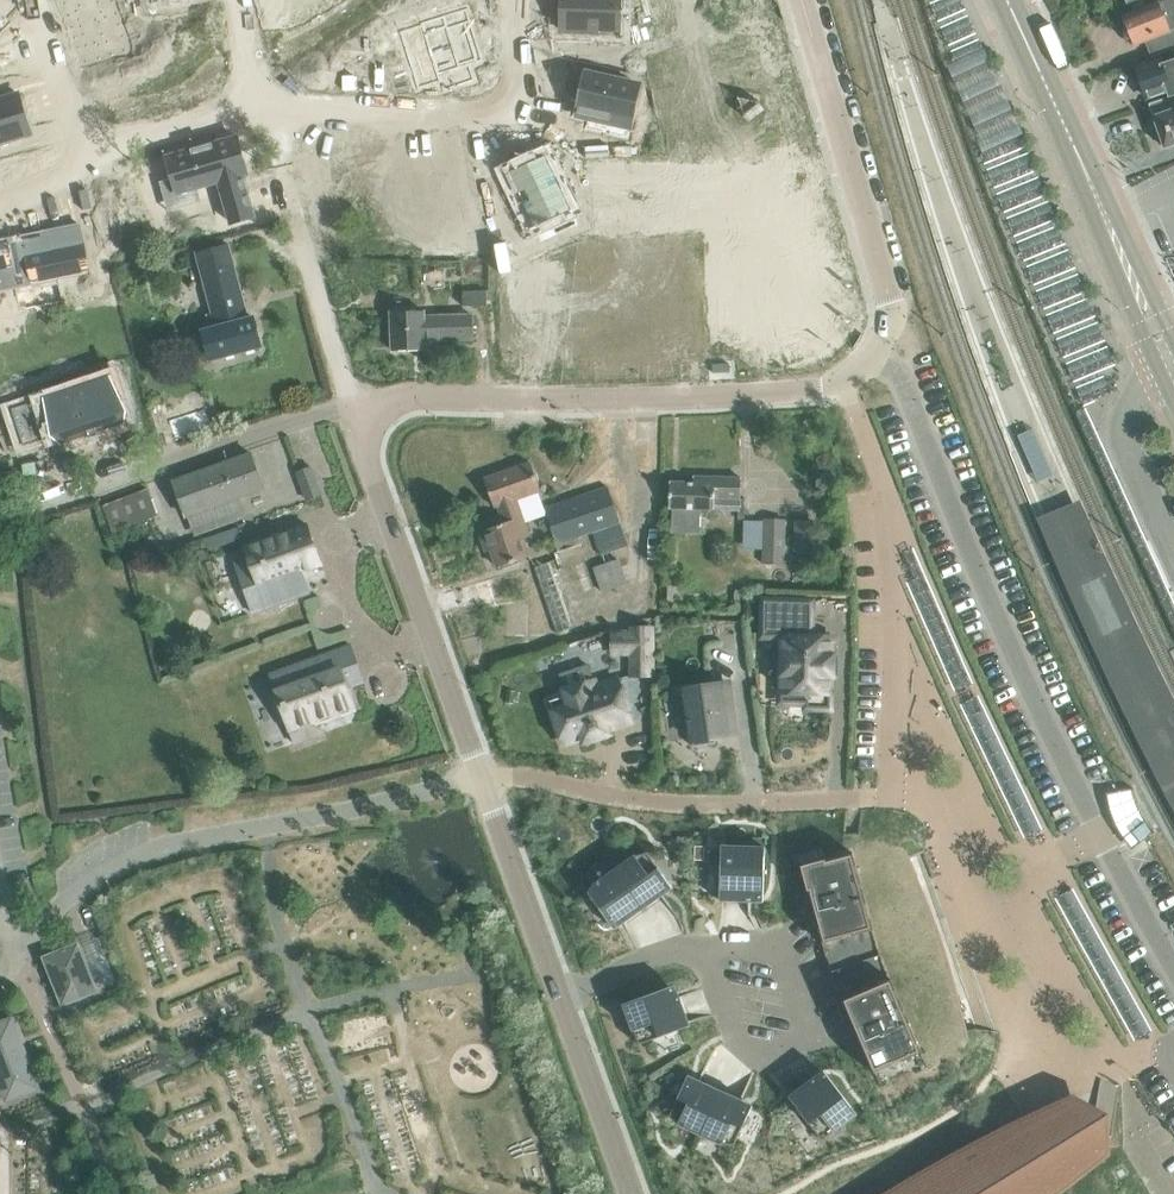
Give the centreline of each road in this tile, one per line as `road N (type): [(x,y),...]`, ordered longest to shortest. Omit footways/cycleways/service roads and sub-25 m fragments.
road 1 (residential): [(845,380),(888,499),(897,641),(890,799),(679,803),(536,776),(483,776)]
road 2 (unclassified): [(1173,965),(1042,710),(898,376),(874,360)]
road 3 (unclassified): [(14,955),(101,875),(149,850),(483,776)]
road 4 (unclassified): [(348,406),(446,396),(788,392),(845,380)]
road 5 (unclassified): [(483,776),(348,406)]
road 6 (secondary): [(1166,351),(1005,0)]
road 7 (unclassified): [(874,360),(891,331),(891,294),(803,0)]
road 8 (unclassified): [(0,518),(256,429),(348,406)]
road 9 (track): [(514,0),(525,42),(512,91),(448,114),(265,113)]
road 10 (track): [(0,193),(253,119)]
road 11 (residential): [(707,948),(777,940),(809,1036),(744,1051)]
road 12 (unclassified): [(560,991),(483,776)]
road 13 (unclassified): [(632,1193),(560,991)]
road 14 (track): [(72,172),(32,0)]
road 15 (residential): [(560,991),(650,955),(707,948)]

